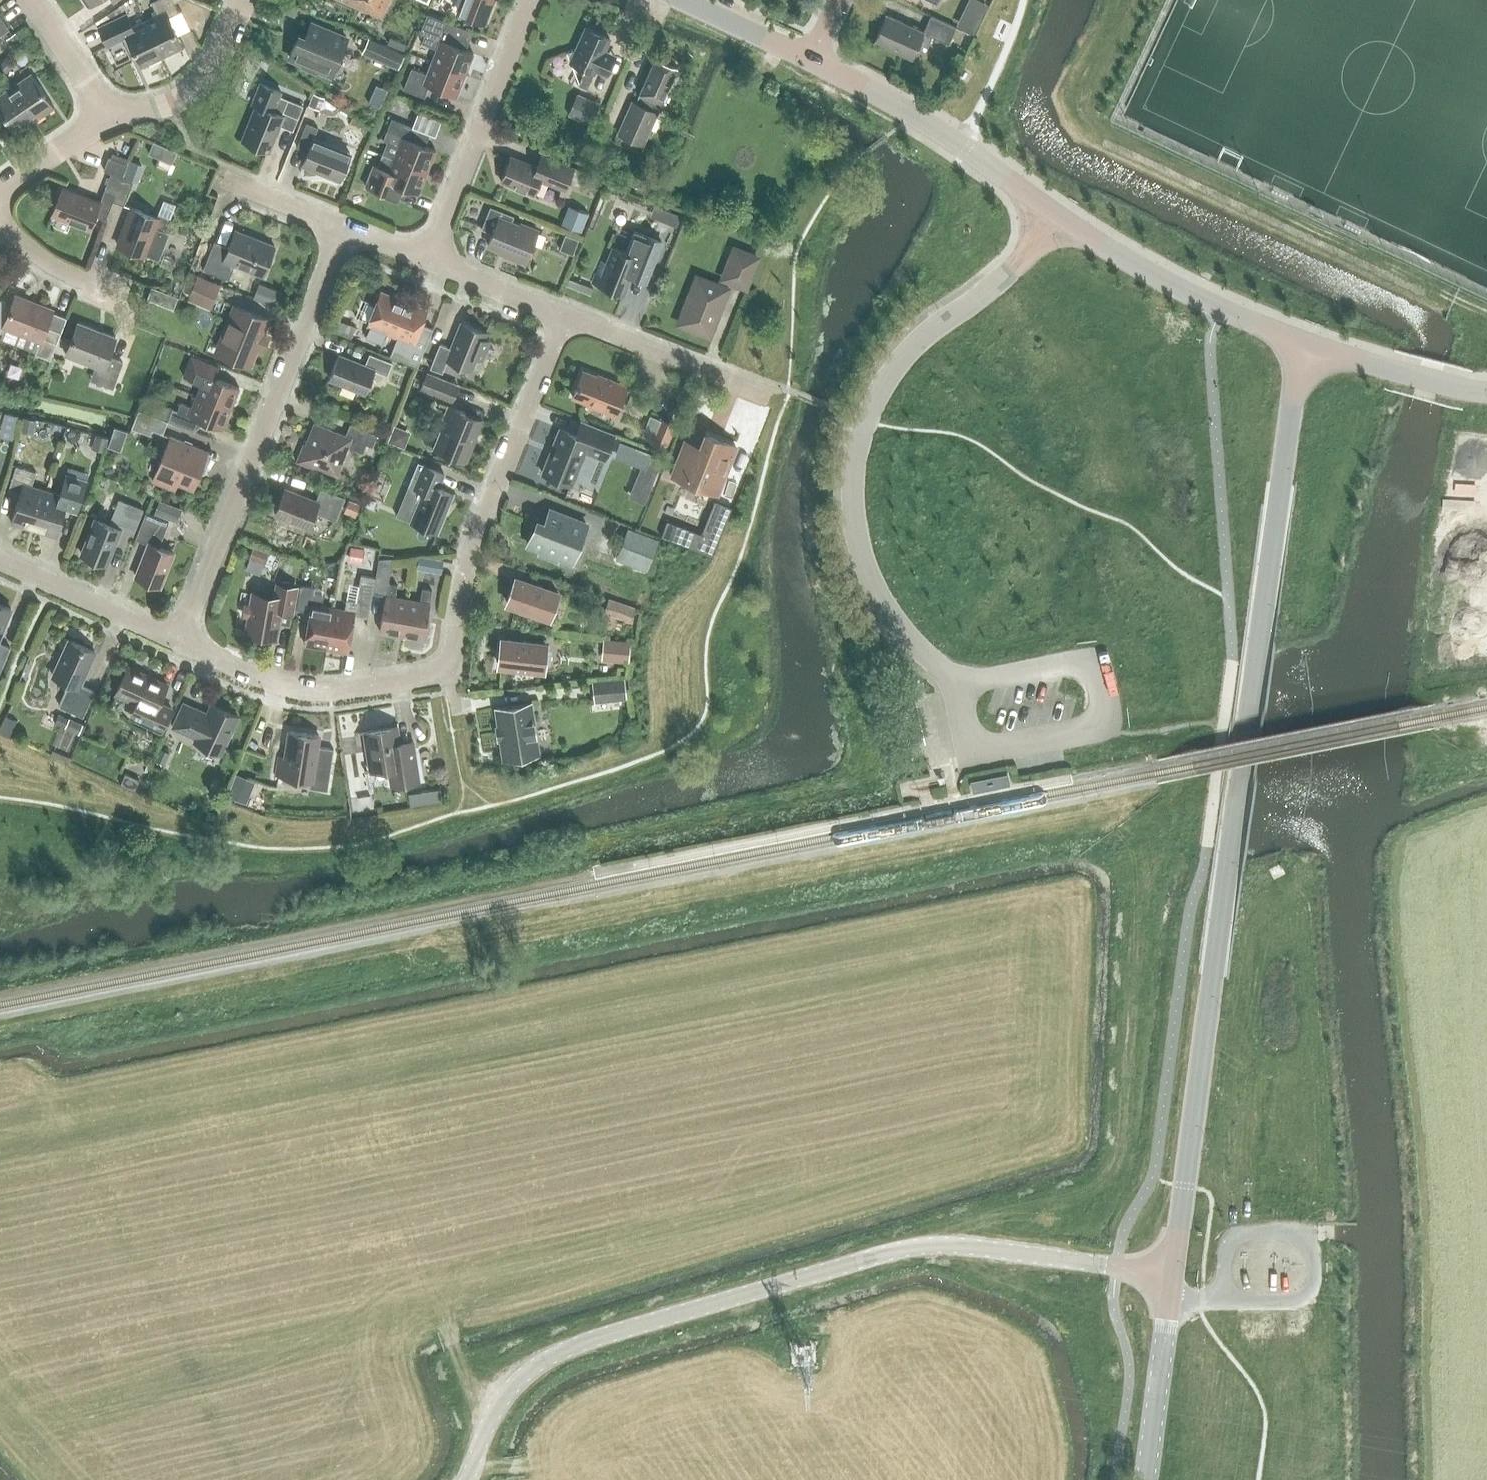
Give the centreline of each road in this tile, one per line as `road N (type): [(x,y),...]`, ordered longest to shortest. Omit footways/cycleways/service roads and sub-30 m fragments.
road 1 (tertiary): [(1173,1277),(1302,342)]
road 2 (tertiary): [(468,1479),(505,1398),(547,1360),(755,1291),(928,1245),(1173,1277)]
road 3 (unclassified): [(1065,220),(902,360),(875,402),(856,459),(853,504),(866,569),(896,622),(958,685)]
road 4 (residential): [(179,642),(345,227)]
road 5 (residential): [(454,674),(476,542),(566,316)]
road 6 (tertiary): [(1065,220),(911,113),(811,60)]
road 7 (residential): [(454,674),(304,691),(179,642)]
road 8 (residential): [(430,261),(532,0)]
road 9 (tertiary): [(1302,342),(1160,277),(1065,220)]
road 10 (residential): [(763,394),(566,316)]
road 11 (tertiary): [(1145,1479),(1173,1277)]
road 12 (residential): [(179,642),(0,561)]
road 13 (residential): [(244,0),(204,81),(171,104),(112,120)]
road 14 (tertiary): [(1302,342),(1486,392)]
road 15 (residential): [(566,316),(430,261)]
road 16 (residential): [(31,0),(112,120)]
road 17 (residential): [(120,295),(48,262),(0,220)]
road 18 (tertiary): [(811,60),(684,0)]
road 19 (residential): [(112,120),(0,191)]
road 20 (residential): [(345,227),(230,181)]

